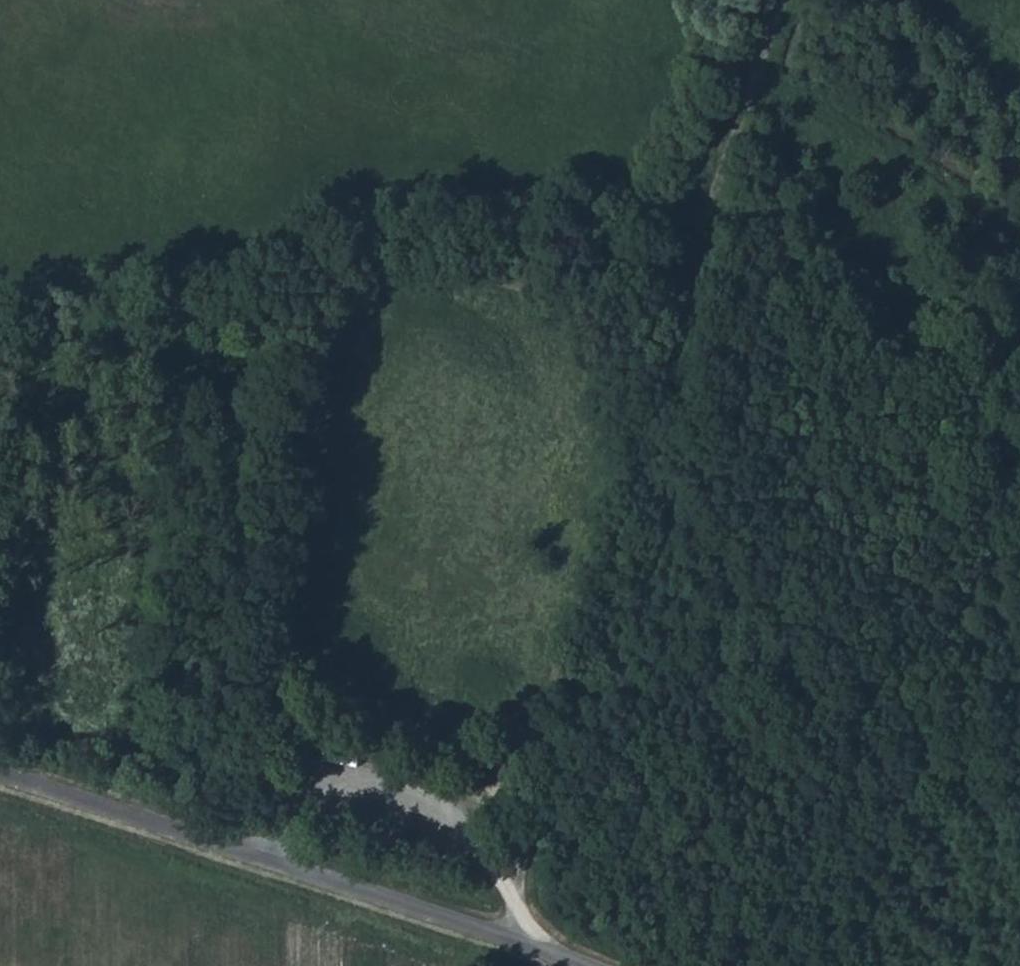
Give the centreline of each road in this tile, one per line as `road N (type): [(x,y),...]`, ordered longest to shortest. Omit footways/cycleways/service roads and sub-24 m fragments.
road 1 (track): [(789,0),(531,950)]
road 2 (unclassified): [(574,965),(0,778)]

